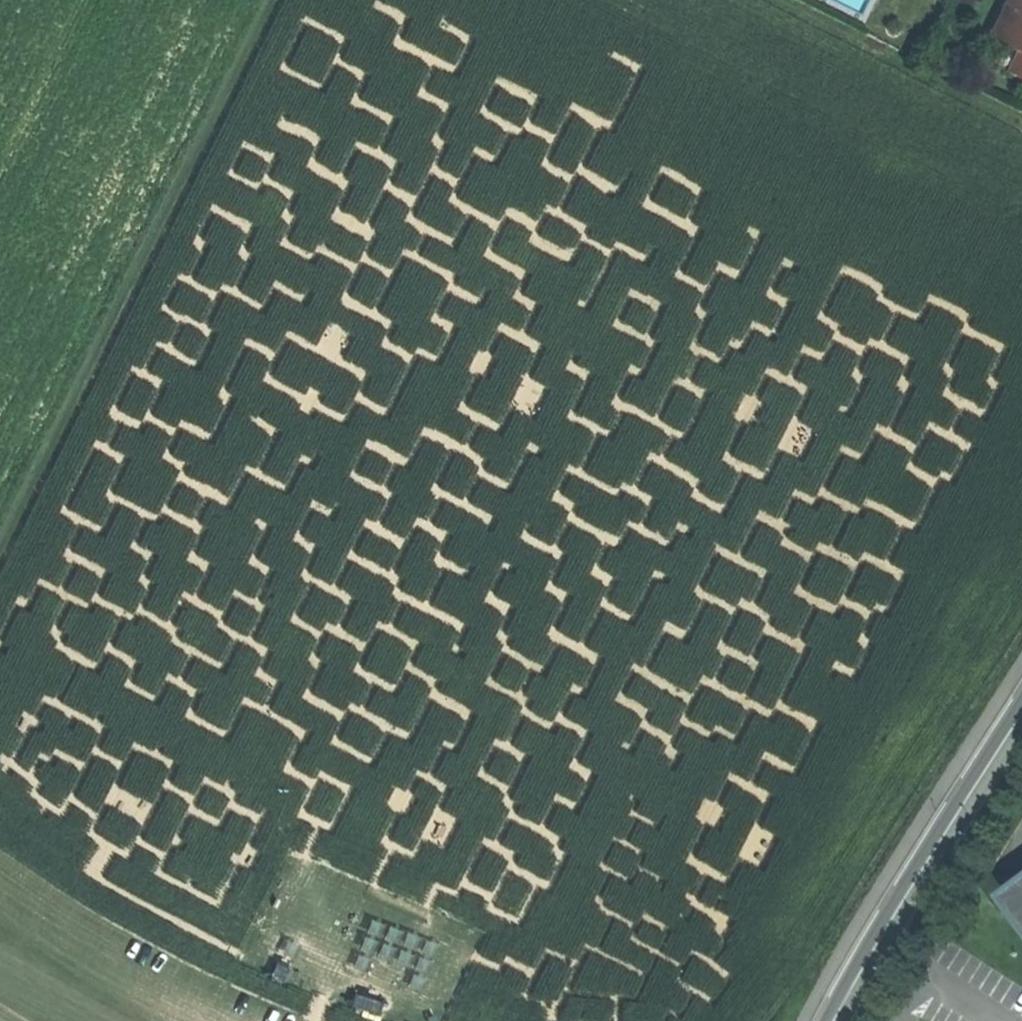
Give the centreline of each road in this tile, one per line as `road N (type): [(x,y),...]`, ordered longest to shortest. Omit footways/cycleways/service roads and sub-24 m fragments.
road 1 (track): [(272,0),(0,553)]
road 2 (secondary): [(827,1020),(1021,720)]

